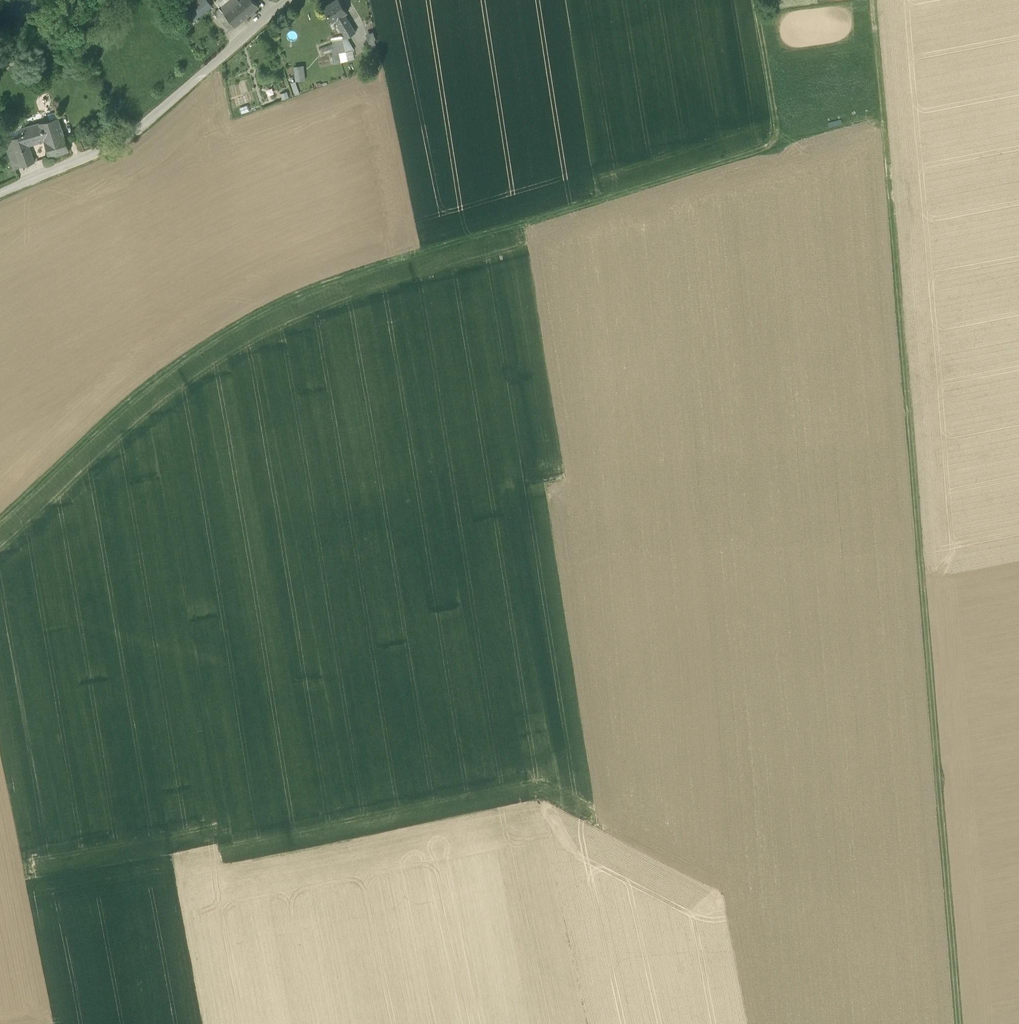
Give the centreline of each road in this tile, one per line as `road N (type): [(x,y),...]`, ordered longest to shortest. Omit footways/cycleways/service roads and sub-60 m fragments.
road 1 (track): [(0,530),(155,379),(261,314),(359,272),(777,142),(757,0)]
road 2 (unclassified): [(286,0),(128,143),(0,196)]

